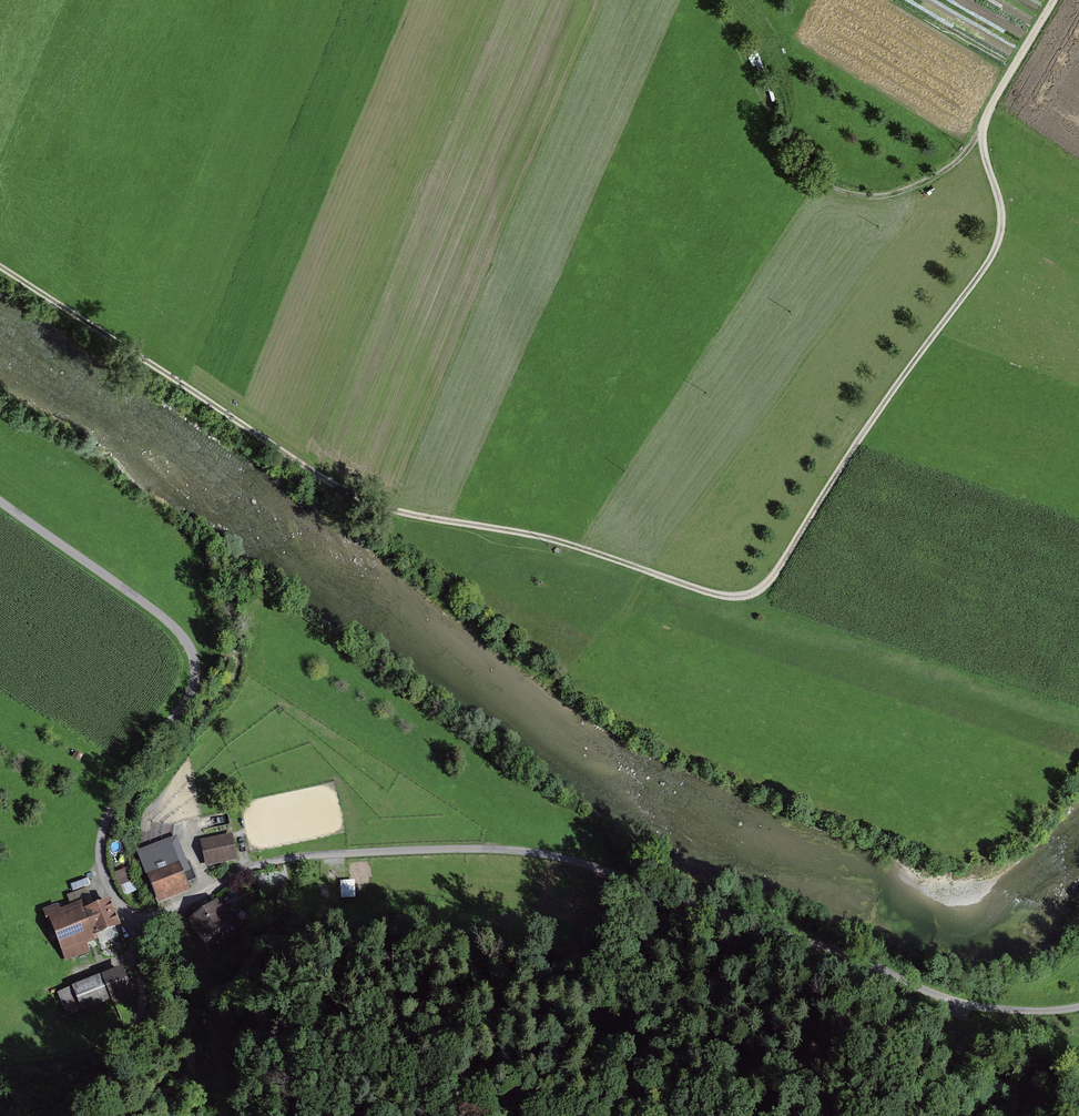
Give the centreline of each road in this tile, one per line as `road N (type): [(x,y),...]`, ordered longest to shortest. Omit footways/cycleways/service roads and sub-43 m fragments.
road 1 (unclassified): [(0,499),(173,625),(189,647),(192,694),(129,774),(103,824),(107,880),(133,922),(277,861),(520,850),(642,883),(969,1006),(1078,1008)]
road 2 (track): [(1054,0),(983,126),(1002,213),(988,262),(877,415),(775,576),(748,597),(712,594),(556,542),(374,503),(0,266)]
road 3 (track): [(706,0),(755,64),(784,152),(826,187),(884,196),(912,188),(944,170),(983,126)]
road 4 (track): [(0,1070),(104,1050),(140,1024),(133,922)]
road 5 (track): [(225,1115),(201,957),(177,906)]

